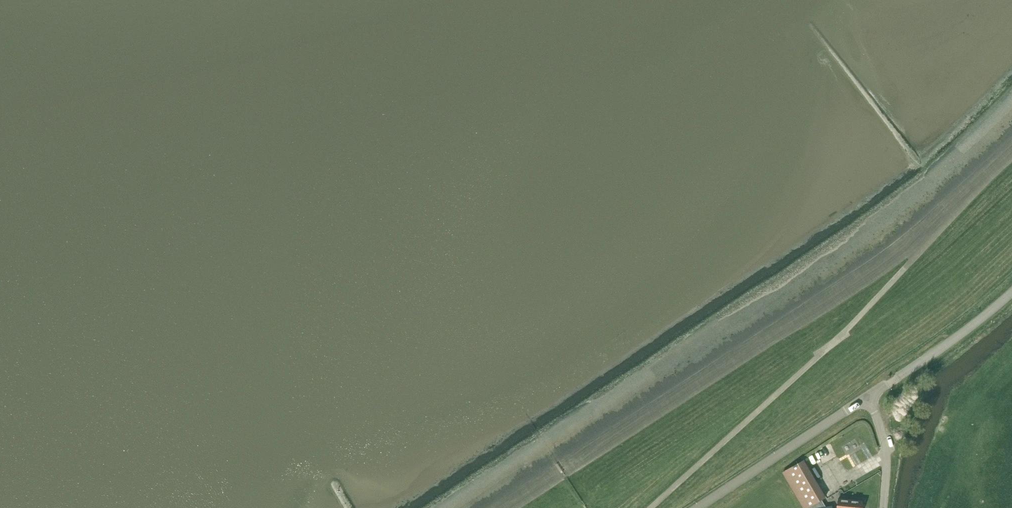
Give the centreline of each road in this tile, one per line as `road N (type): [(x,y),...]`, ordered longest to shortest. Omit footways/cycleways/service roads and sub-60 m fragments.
road 1 (unclassified): [(697,507),(867,398)]
road 2 (unclassified): [(867,398),(1011,292)]

